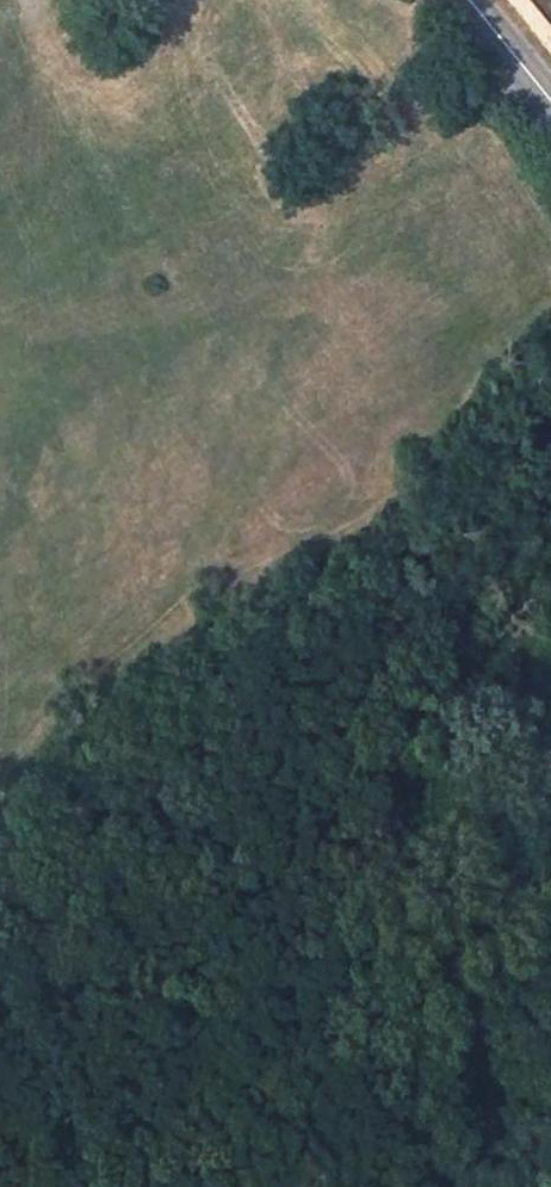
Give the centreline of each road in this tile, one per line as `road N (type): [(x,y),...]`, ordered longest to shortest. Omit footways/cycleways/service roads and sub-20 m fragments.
road 1 (tertiary): [(550,99),(470,0)]

